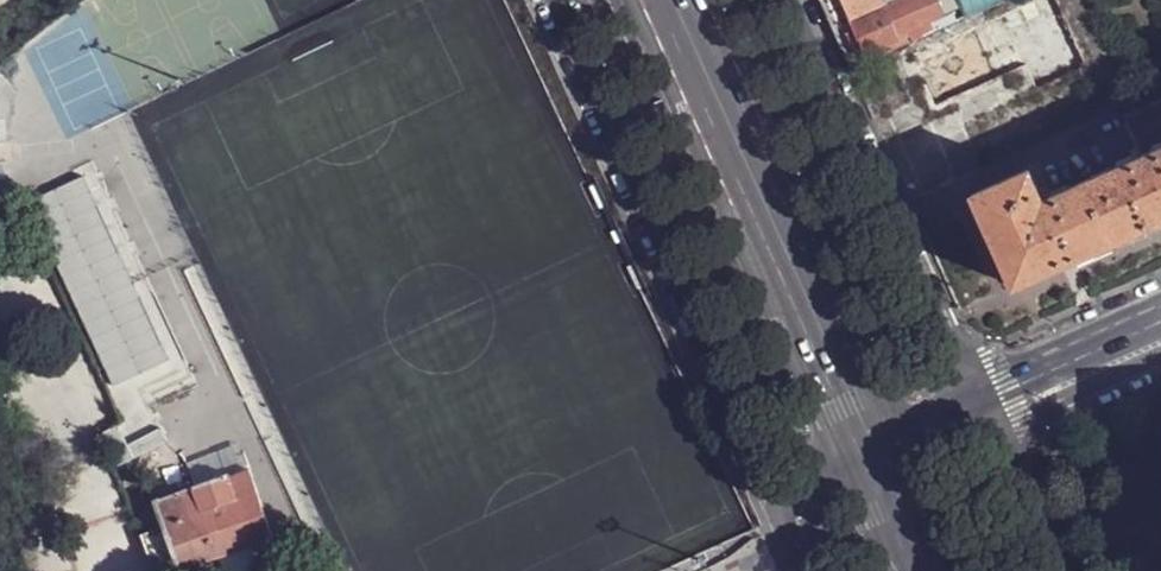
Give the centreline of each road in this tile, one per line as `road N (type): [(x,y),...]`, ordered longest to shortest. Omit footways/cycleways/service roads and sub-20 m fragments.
road 1 (residential): [(548,0),(785,528)]
road 2 (primary): [(878,449),(673,0)]
road 3 (unclassified): [(975,405),(796,0)]
road 4 (tertiary): [(1160,312),(1009,380),(975,405)]
road 5 (tertiary): [(990,436),(1160,359)]
road 6 (unclassified): [(1052,570),(990,436)]
road 7 (primary): [(932,570),(878,449)]
road 8 (unclassified): [(878,449),(785,528)]

